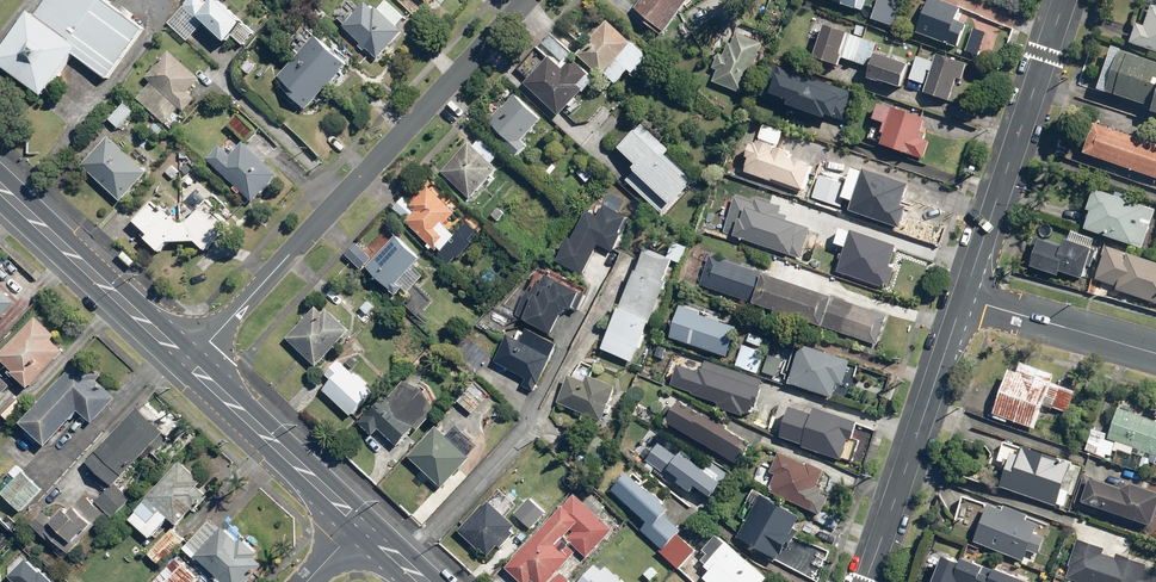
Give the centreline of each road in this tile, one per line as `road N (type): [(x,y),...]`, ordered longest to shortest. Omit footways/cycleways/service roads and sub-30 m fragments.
road 1 (residential): [(531,0),(190,361)]
road 2 (residential): [(1066,0),(964,299)]
road 3 (residential): [(964,299),(866,581)]
road 4 (primary): [(190,361),(0,185)]
road 5 (primary): [(365,525),(190,361)]
road 6 (residential): [(1155,352),(964,299)]

